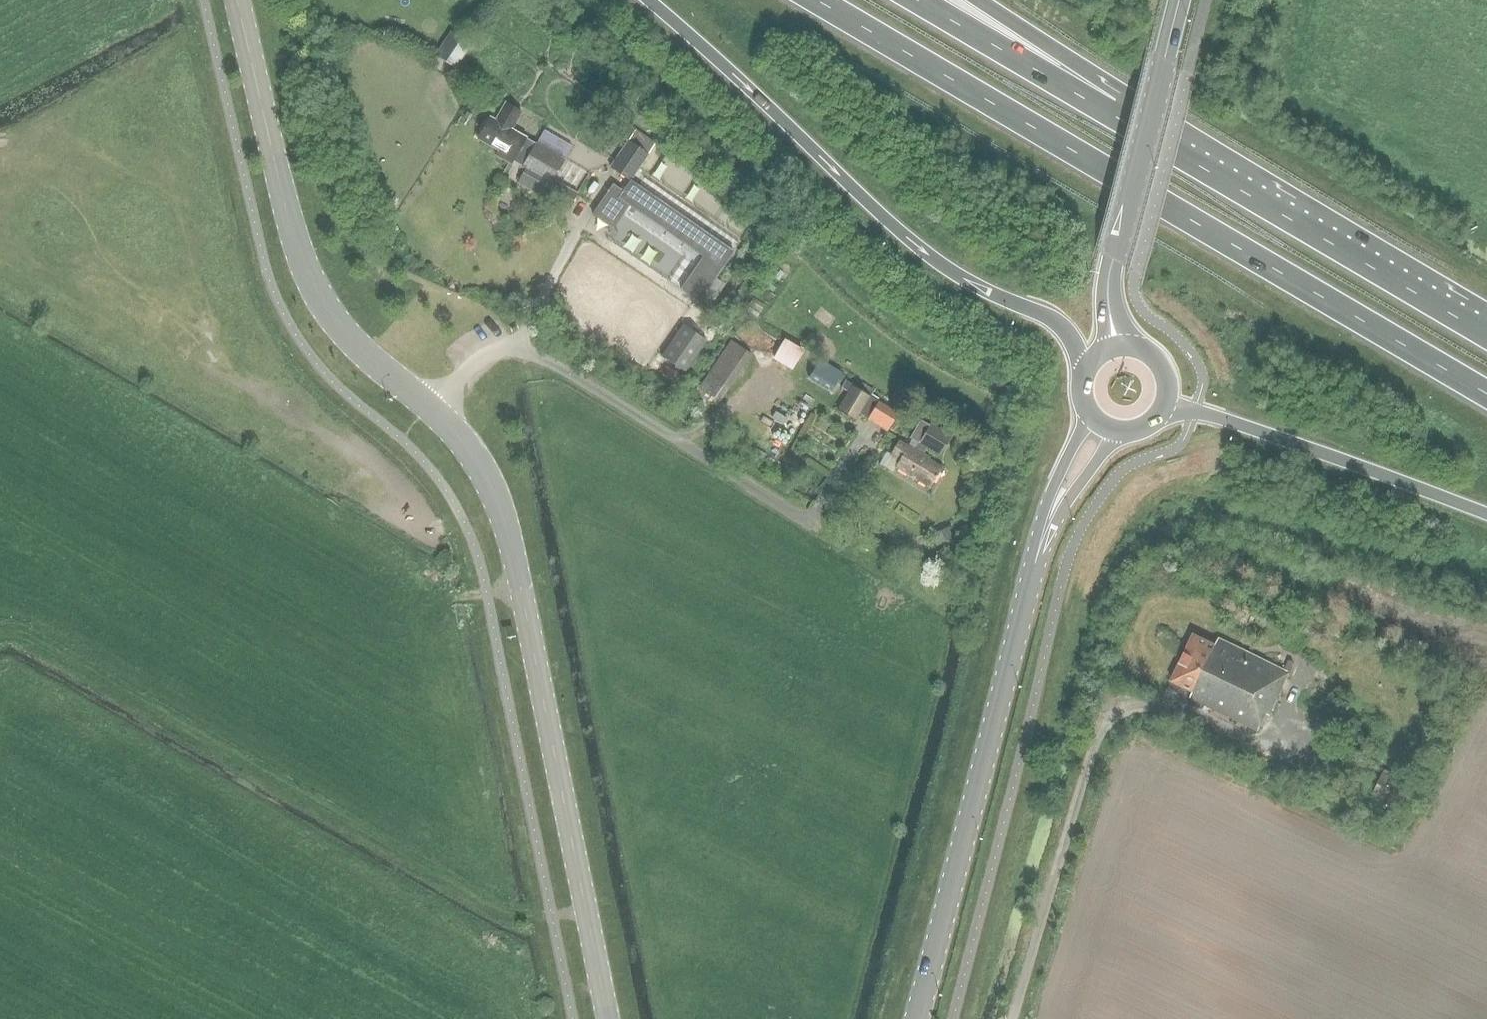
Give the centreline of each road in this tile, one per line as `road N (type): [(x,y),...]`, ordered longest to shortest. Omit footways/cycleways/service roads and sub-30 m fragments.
road 1 (trunk): [(817,0),(1486,394)]
road 2 (secondary): [(607,1018),(513,552),(473,454),(428,405)]
road 3 (trunk): [(648,0),(918,249),(1059,326),(1084,368)]
road 4 (secondary): [(916,1018),(1035,569)]
road 5 (secondary): [(428,405),(324,307),(279,191),(234,0)]
road 6 (unclassified): [(428,405),(455,377),(512,346),(814,516)]
road 7 (trunk): [(1486,335),(1112,114)]
road 8 (trunk): [(1116,344),(1108,277),(1178,0)]
road 9 (trunk): [(1161,407),(1278,438),(1486,515)]
road 10 (trunk): [(1112,114),(917,0)]
road 11 (trunk): [(1112,114),(1056,51),(978,0)]
road 12 (secondary): [(1091,417),(1054,484),(1035,569)]
road 13 (secondary): [(1035,569),(1116,430)]

